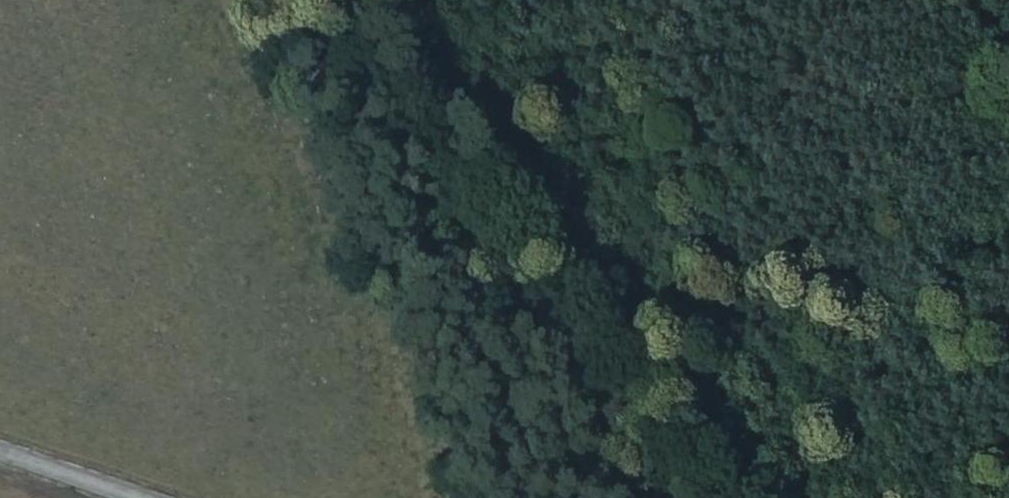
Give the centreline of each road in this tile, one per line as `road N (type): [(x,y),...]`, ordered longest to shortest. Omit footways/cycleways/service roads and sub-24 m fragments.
road 1 (unclassified): [(170,497),(0,442)]

